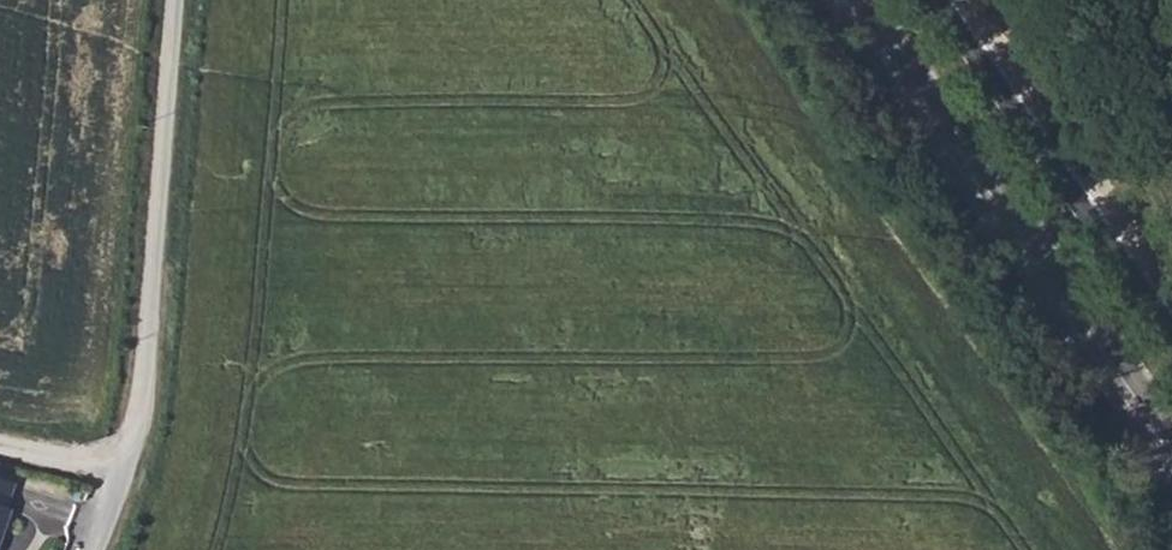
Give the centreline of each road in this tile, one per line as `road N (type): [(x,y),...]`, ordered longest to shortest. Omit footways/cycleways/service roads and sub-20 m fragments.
road 1 (residential): [(91,549),(123,474),(145,364),(174,0)]
road 2 (secondary): [(862,0),(1171,430)]
road 3 (secondary): [(1171,324),(939,0)]
road 4 (track): [(123,474),(0,447)]

